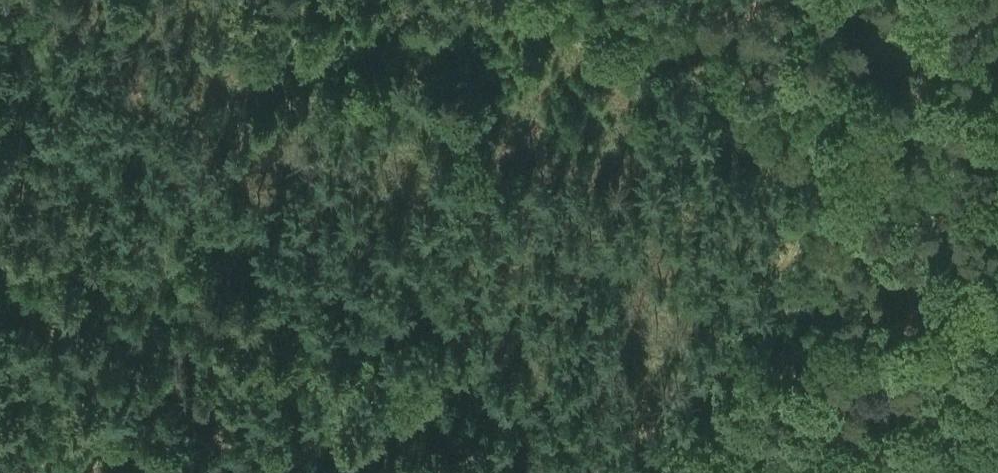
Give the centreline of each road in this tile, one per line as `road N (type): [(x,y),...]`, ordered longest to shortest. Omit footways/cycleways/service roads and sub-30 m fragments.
road 1 (track): [(0,286),(264,472)]

